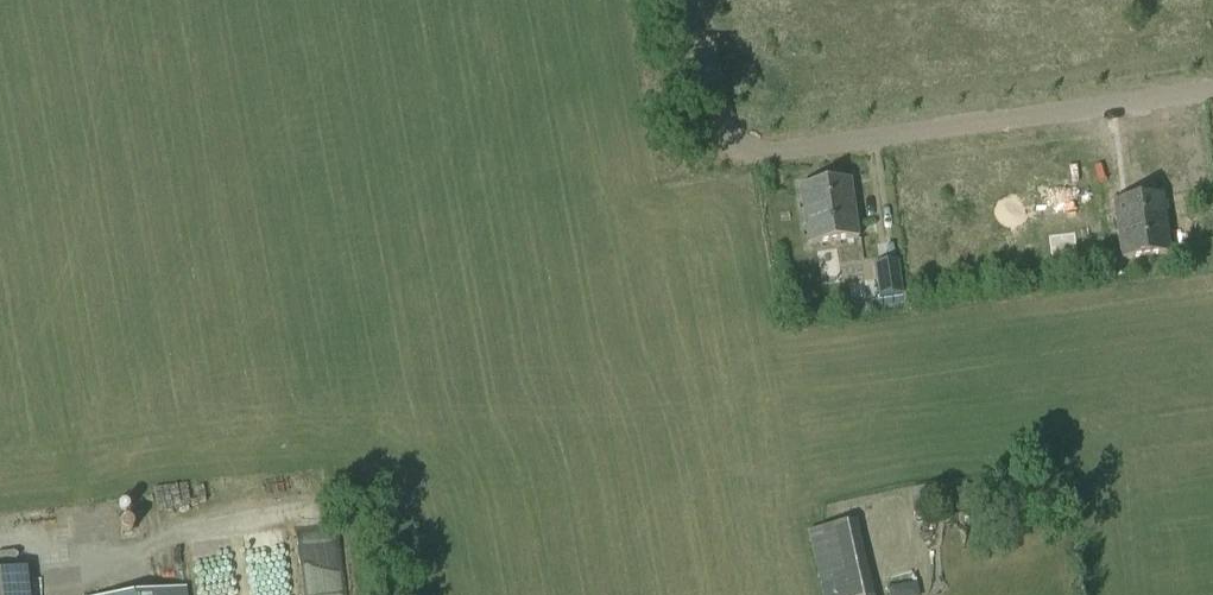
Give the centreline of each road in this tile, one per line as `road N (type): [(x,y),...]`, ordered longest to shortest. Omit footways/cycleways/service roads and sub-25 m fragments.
road 1 (residential): [(1212,89),(756,146),(723,125),(713,108),(692,0)]

